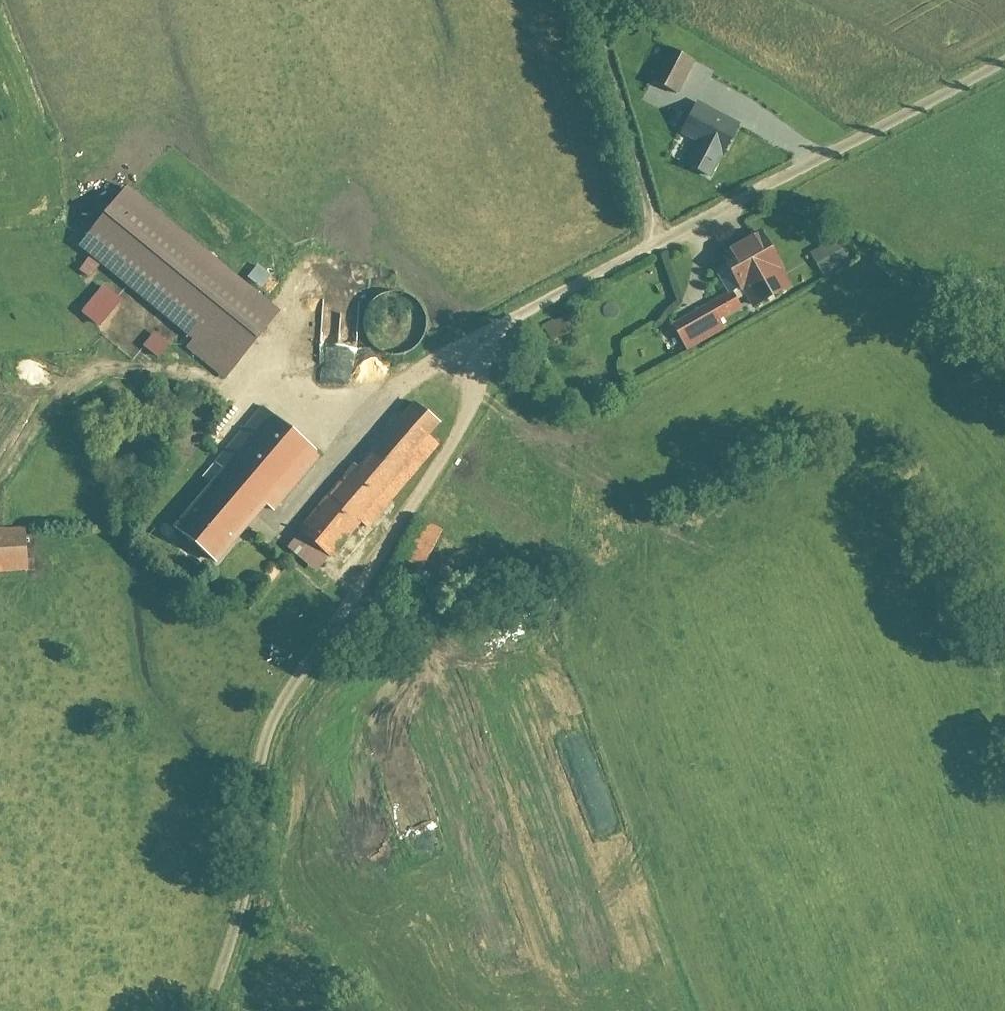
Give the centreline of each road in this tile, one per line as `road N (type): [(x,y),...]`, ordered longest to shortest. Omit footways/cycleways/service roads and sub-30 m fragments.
road 1 (residential): [(205,1010),(225,978),(272,772),(511,317),(1004,49)]

